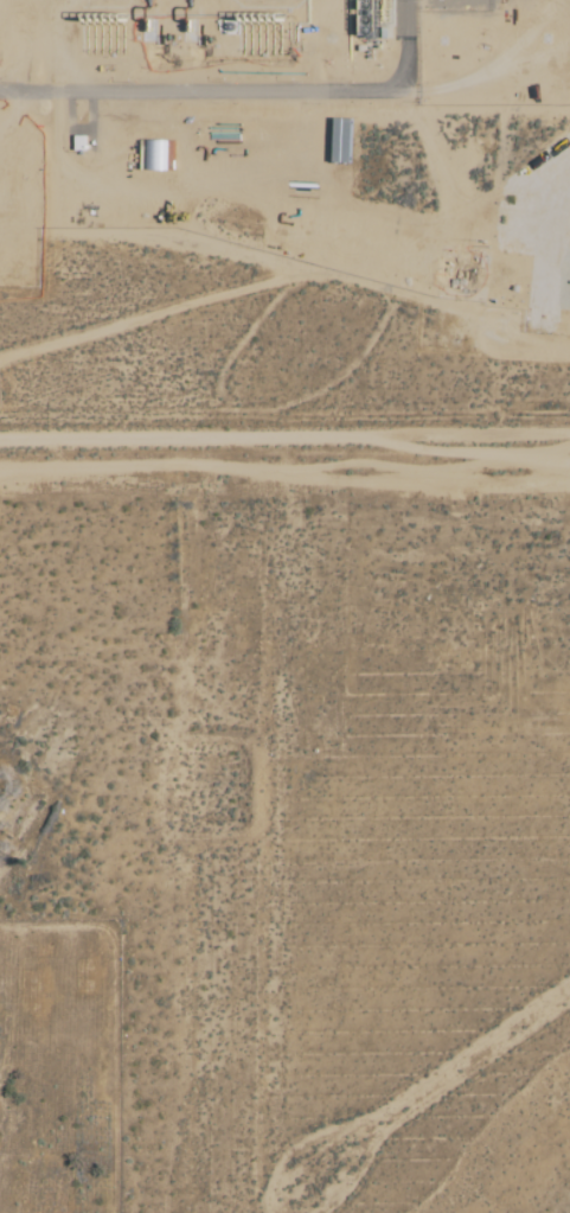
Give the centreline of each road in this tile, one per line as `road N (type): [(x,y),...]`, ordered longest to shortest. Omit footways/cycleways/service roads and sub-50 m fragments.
road 1 (track): [(0,442),(569,435)]

